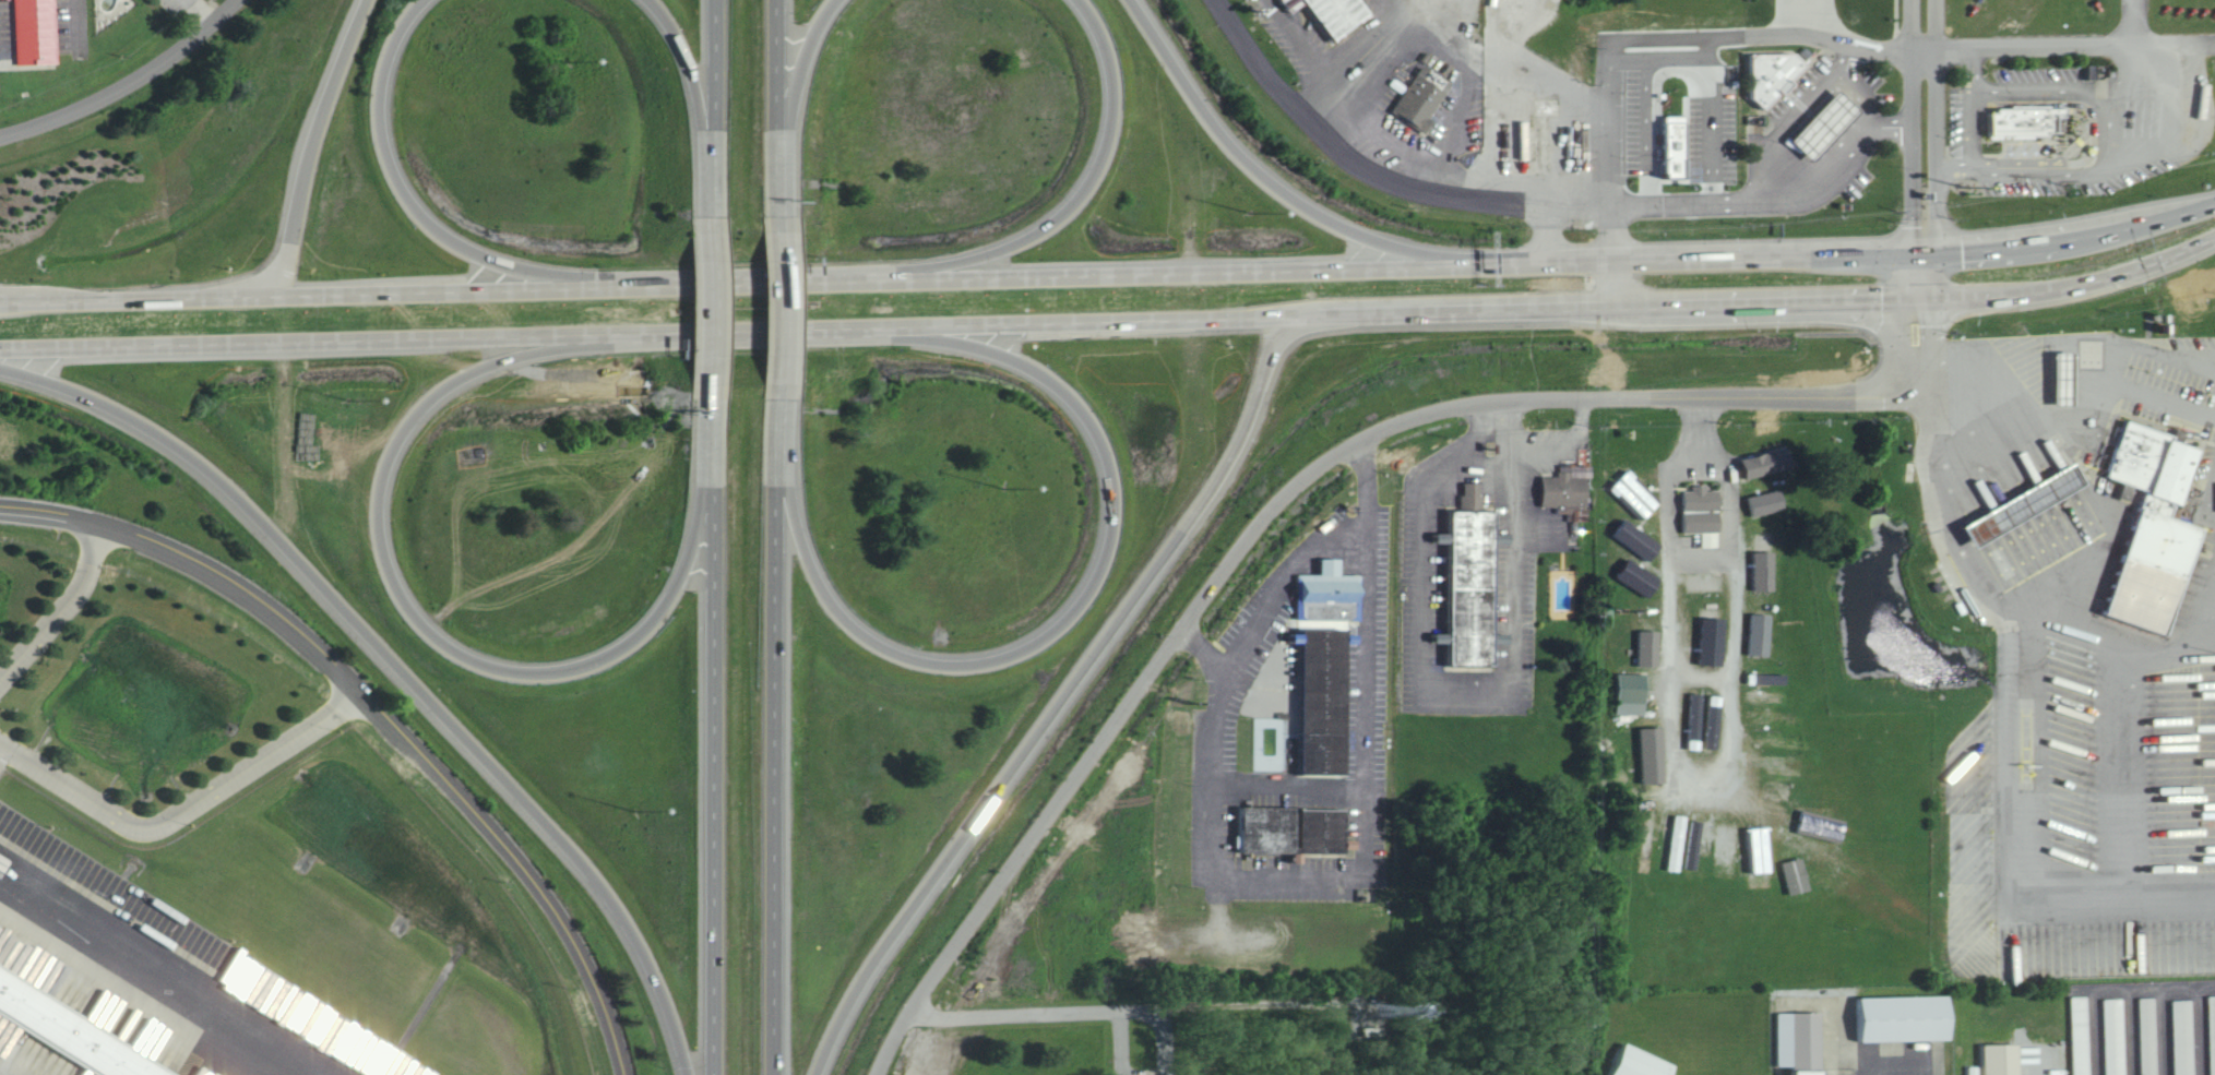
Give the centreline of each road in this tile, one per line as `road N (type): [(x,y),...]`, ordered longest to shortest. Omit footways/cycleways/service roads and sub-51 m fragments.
road 1 (primary): [(2214,205),(2104,234),(1913,260),(0,302)]
road 2 (primary): [(621,335),(1135,324),(1581,303),(1979,299),(2101,280),(2214,239)]
road 3 (residential): [(880,1074),(913,1006),(1254,528),(1300,482),(1426,414),(1499,403),(1859,402)]
road 4 (motorway): [(0,371),(90,401),(154,433),(255,518),(587,871),(656,981),(687,1074)]
road 5 (motorway): [(823,330),(969,347),(1040,374),(1072,399),(1108,466),(1106,558),(1072,613),(1021,653),(988,664),(918,662),(857,633),(821,590),(775,439)]
road 6 (motorway): [(817,1074),(868,974),(1237,450),(1276,341),(1299,316)]
road 7 (motorway): [(715,454),(674,590),(650,625),(600,660),(557,674),(495,670),(463,657),(409,613),(379,539),(379,495),(405,428),(436,395),(476,371),(621,335)]
road 8 (residential): [(629,1074),(609,1011),(568,929),(472,805),(269,609),(181,556),(102,528),(0,510)]
road 9 (motorway): [(774,1074),(775,399)]
road 10 (motorway): [(714,401),(713,1074)]
road 11 (primary): [(0,352),(621,335)]
road 12 (residential): [(1934,49),(2124,41),(2144,48),(2166,84),(2159,120),(2129,162),(1937,171)]
road 13 (residential): [(1610,208),(1438,195),(1356,164),(1262,72),(1215,0)]
road 14 (motorway): [(1488,267),(1380,244),(1263,179),(1203,112),(1129,0)]
road 15 (motorway): [(616,289),(465,250),(431,229),(407,201),(384,158),(377,114),(384,67),(403,24),(425,0)]
road 16 (motorway): [(1078,0),(1110,64),(1114,104),(1091,182),(1064,215),(1028,240),(869,282)]
road 17 (residential): [(1610,208),(1811,195),(1885,123),(1936,122)]
road 18 (motorway): [(367,0),(319,124),(283,271),(266,299)]
road 19 (residential): [(0,139),(98,104),(240,0)]
road 20 (residential): [(1913,260),(1937,171),(1934,0)]
road 21 (residential): [(1910,0),(1910,259)]
road 22 (motorway): [(776,218),(775,0)]
road 23 (motorway): [(715,0),(715,218)]
road 24 (motorway): [(715,218),(714,401)]
road 25 (motorway): [(775,399),(776,218)]
road 26 (motorway): [(649,0),(672,34),(714,163)]
road 27 (motorway): [(775,160),(808,48),(837,0)]
road 28 (residential): [(1913,260),(1917,382)]

